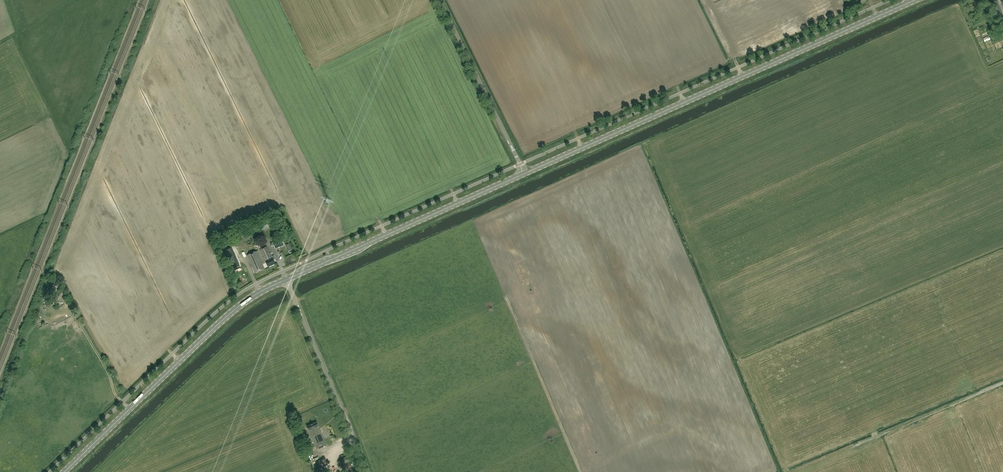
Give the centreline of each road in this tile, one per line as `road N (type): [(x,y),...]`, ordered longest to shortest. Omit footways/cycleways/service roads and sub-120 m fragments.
road 1 (secondary): [(524,173),(914,0)]
road 2 (secondary): [(64,471),(236,310),(287,280)]
road 3 (secondary): [(287,280),(524,173)]
road 4 (unclassified): [(366,471),(287,280)]
road 5 (unclassified): [(524,173),(440,0)]

